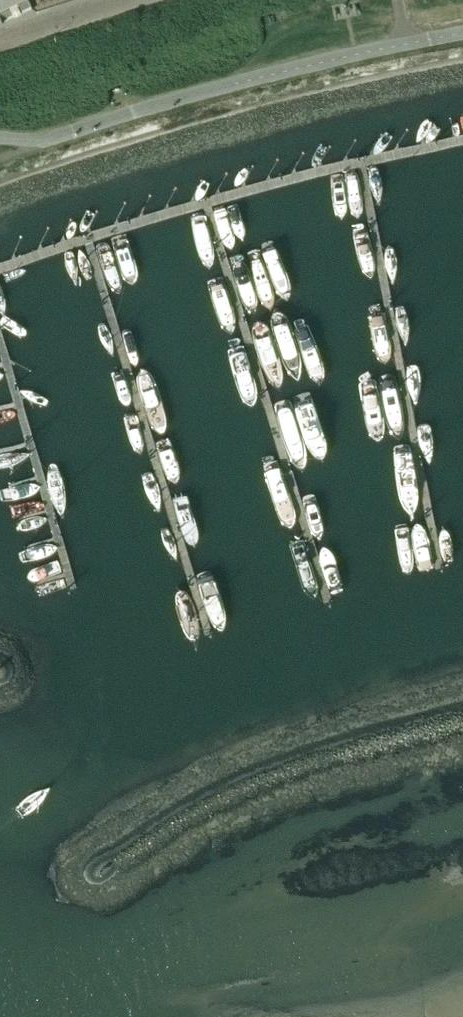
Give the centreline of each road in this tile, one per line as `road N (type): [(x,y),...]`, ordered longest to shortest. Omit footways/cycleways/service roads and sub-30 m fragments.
road 1 (residential): [(0,39),(128,0)]

